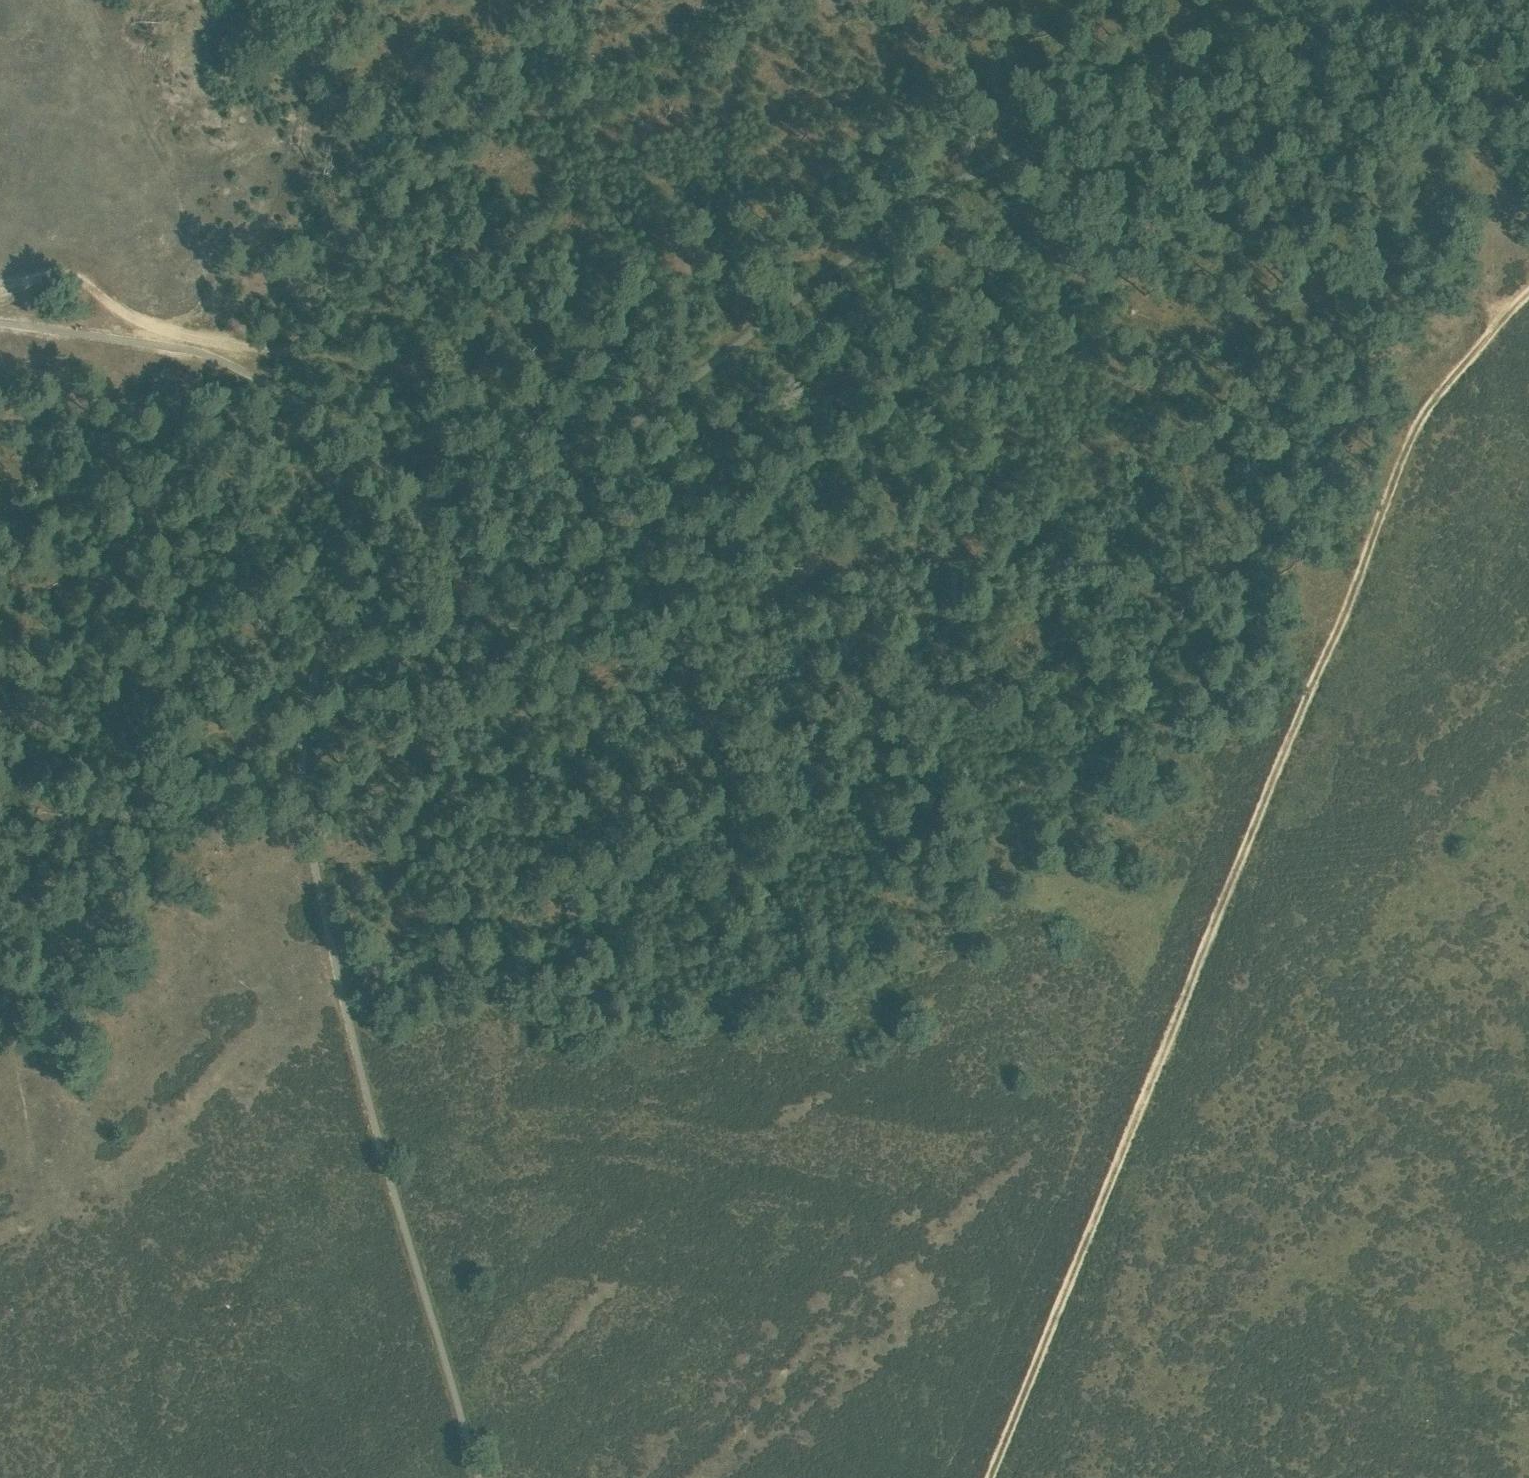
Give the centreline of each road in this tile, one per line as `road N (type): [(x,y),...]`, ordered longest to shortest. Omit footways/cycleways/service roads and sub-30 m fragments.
road 1 (track): [(988,1477),(1407,416),(1442,376),(1477,353),(1500,311),(1528,288)]
road 2 (track): [(1194,0),(1100,73),(816,246),(672,294),(638,316),(621,340),(572,358),(373,356),(160,327),(122,314),(68,274),(0,288)]

